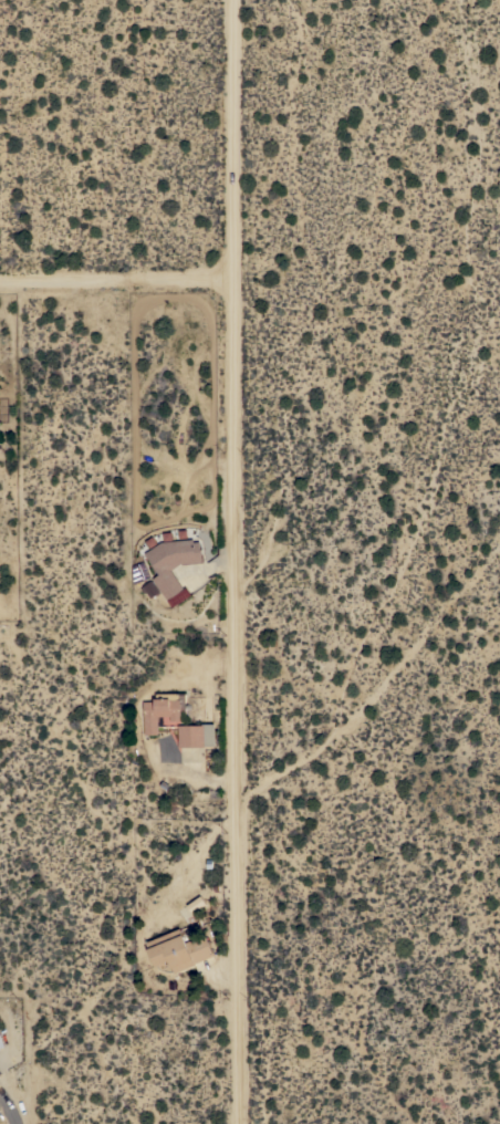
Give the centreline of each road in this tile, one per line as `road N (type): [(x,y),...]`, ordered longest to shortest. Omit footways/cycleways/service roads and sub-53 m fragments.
road 1 (residential): [(232,0),(244,1123)]
road 2 (residential): [(0,283),(231,281)]

